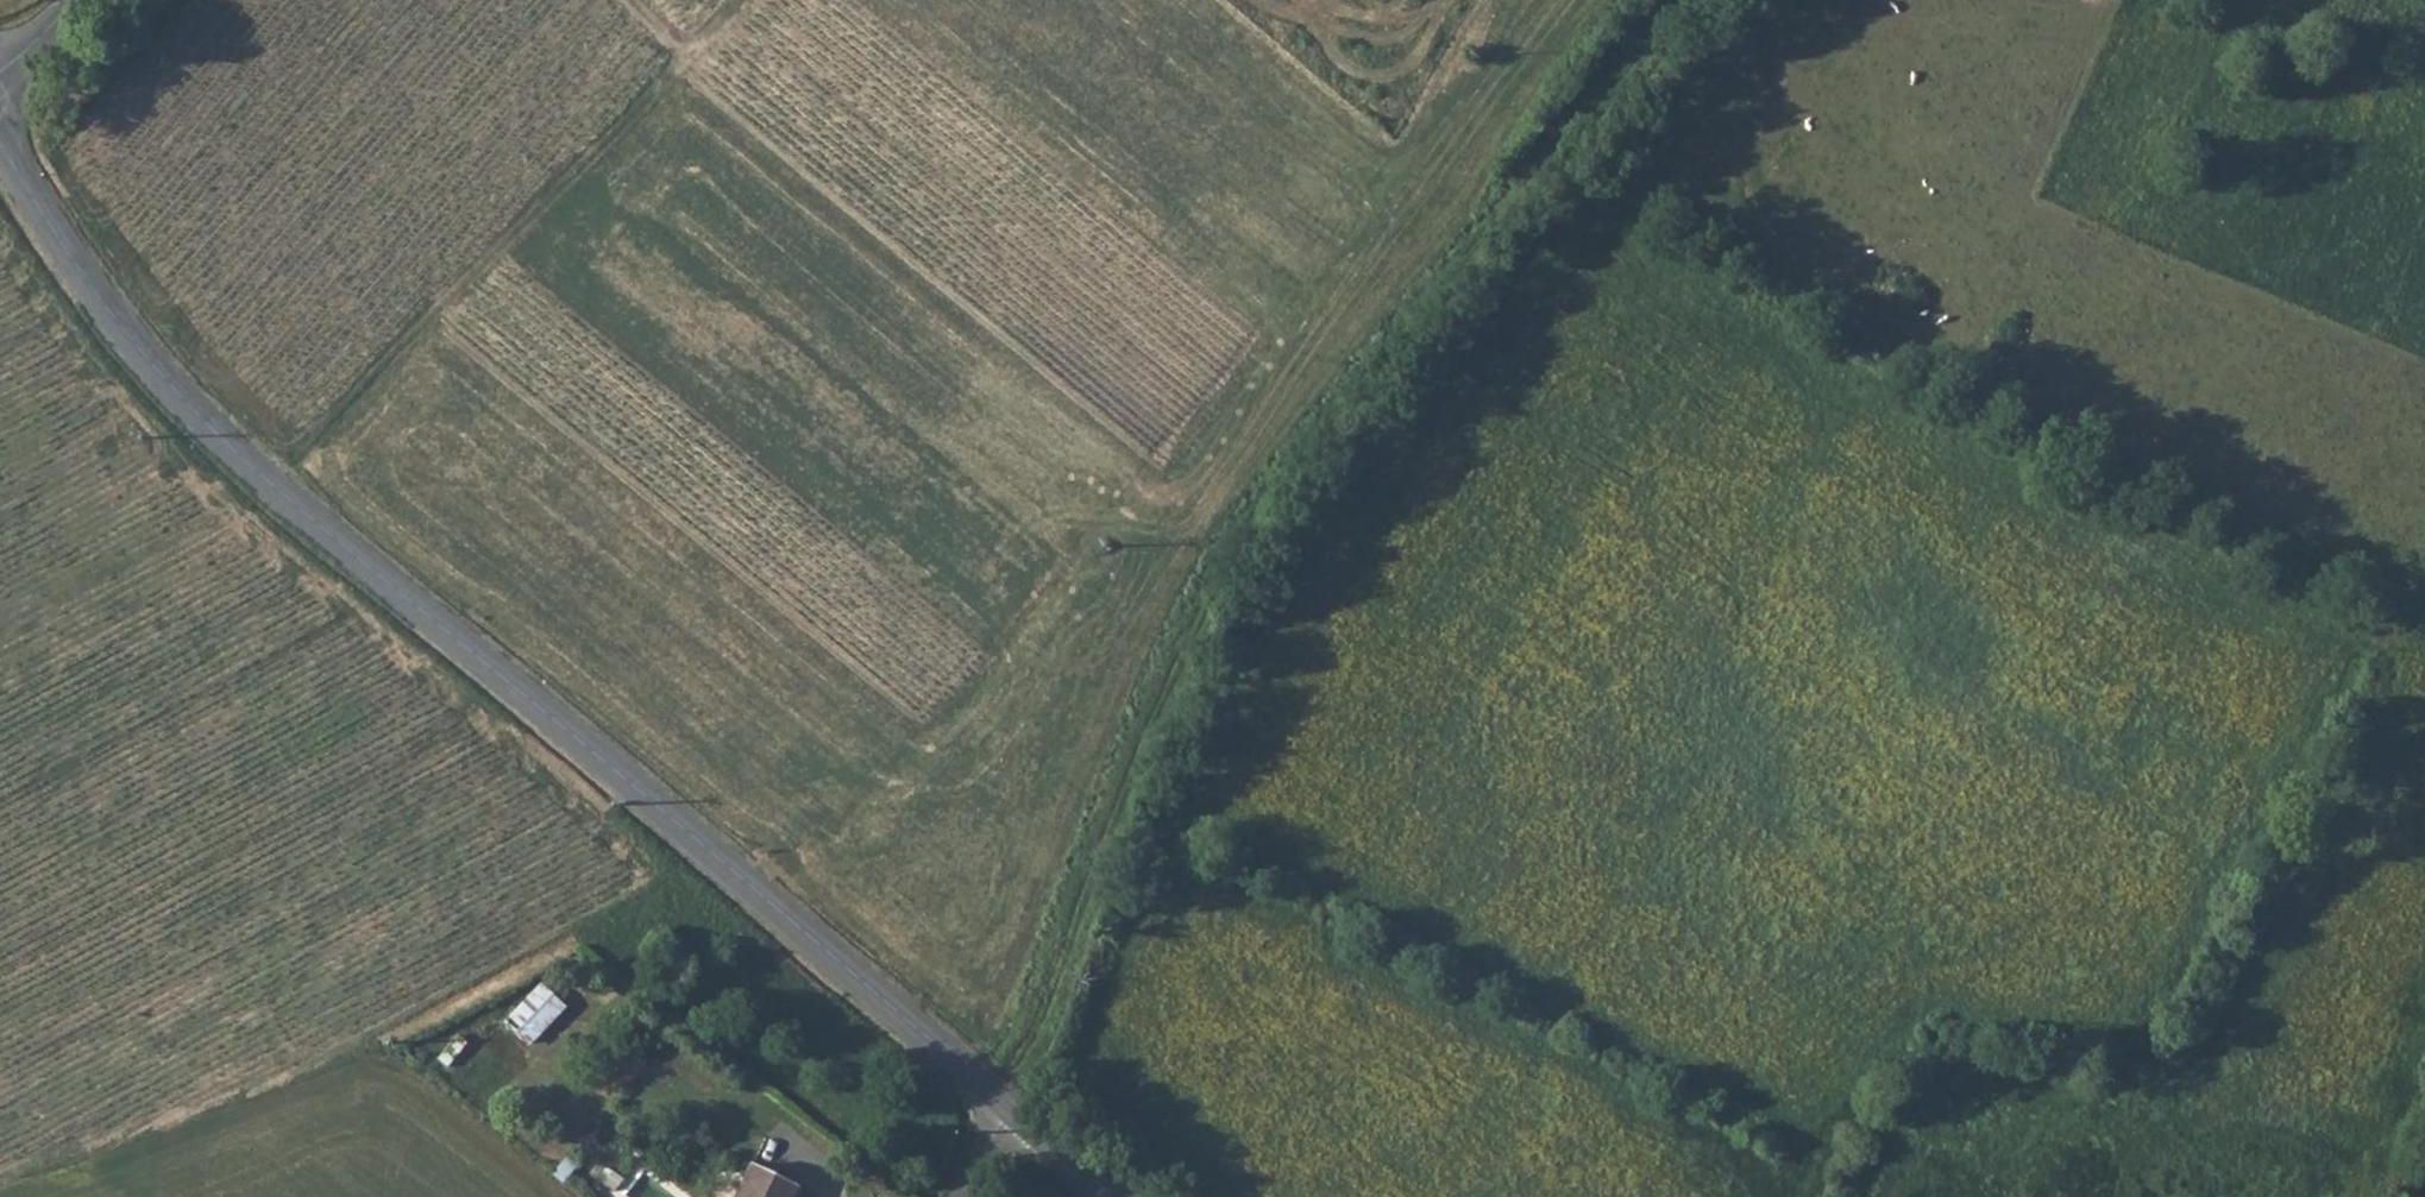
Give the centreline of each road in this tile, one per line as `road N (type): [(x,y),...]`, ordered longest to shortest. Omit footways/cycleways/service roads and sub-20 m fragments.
road 1 (tertiary): [(0,141),(94,291),(260,474),(1008,1110)]
road 2 (track): [(1008,1110),(1161,697),(1321,422),(1659,0)]
road 3 (tertiary): [(1008,1110),(1111,1196)]

